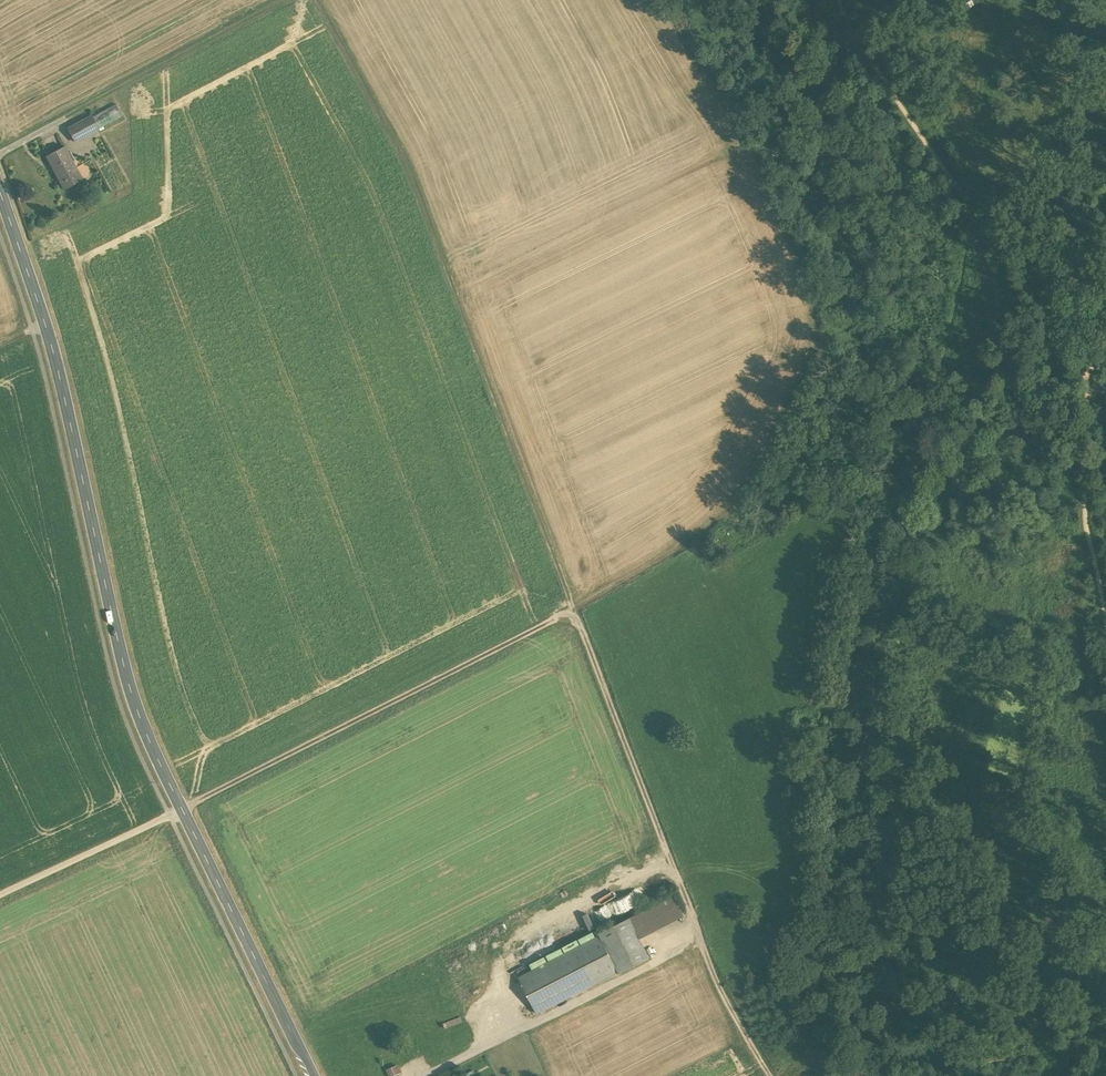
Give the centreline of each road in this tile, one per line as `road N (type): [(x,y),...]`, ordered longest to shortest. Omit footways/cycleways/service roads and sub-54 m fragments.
road 1 (track): [(680,885),(407,164),(315,0)]
road 2 (secondary): [(315,1075),(135,707),(60,377),(0,194)]
road 3 (track): [(1105,620),(1084,505),(1089,385),(1075,281),(1059,256),(986,230)]
road 4 (track): [(281,0),(0,154)]
road 5 (track): [(369,713),(575,609)]
road 6 (track): [(369,713),(182,809)]
road 7 (track): [(0,894),(182,809)]
road 8 (track): [(736,510),(575,609)]
road 9 (track): [(677,876),(541,928)]

